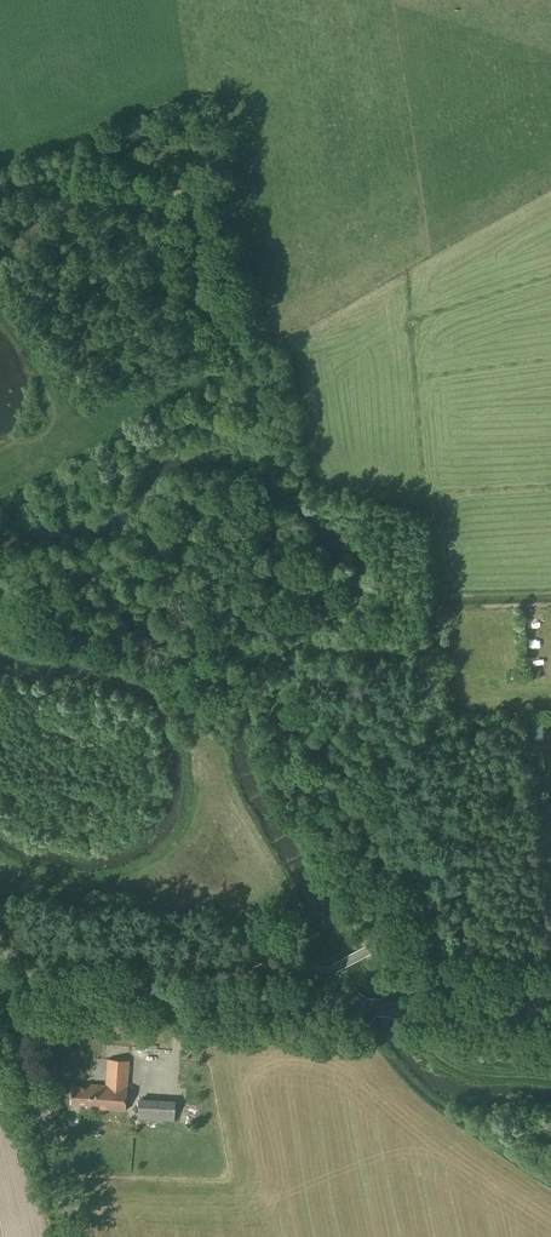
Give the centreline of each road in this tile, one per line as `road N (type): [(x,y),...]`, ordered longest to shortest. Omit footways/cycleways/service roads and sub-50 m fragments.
road 1 (secondary): [(402,1010),(2,979)]
road 2 (unclassified): [(60,1236),(2,979)]
road 3 (secondary): [(402,1010),(550,1020)]
road 4 (track): [(0,292),(76,400)]

